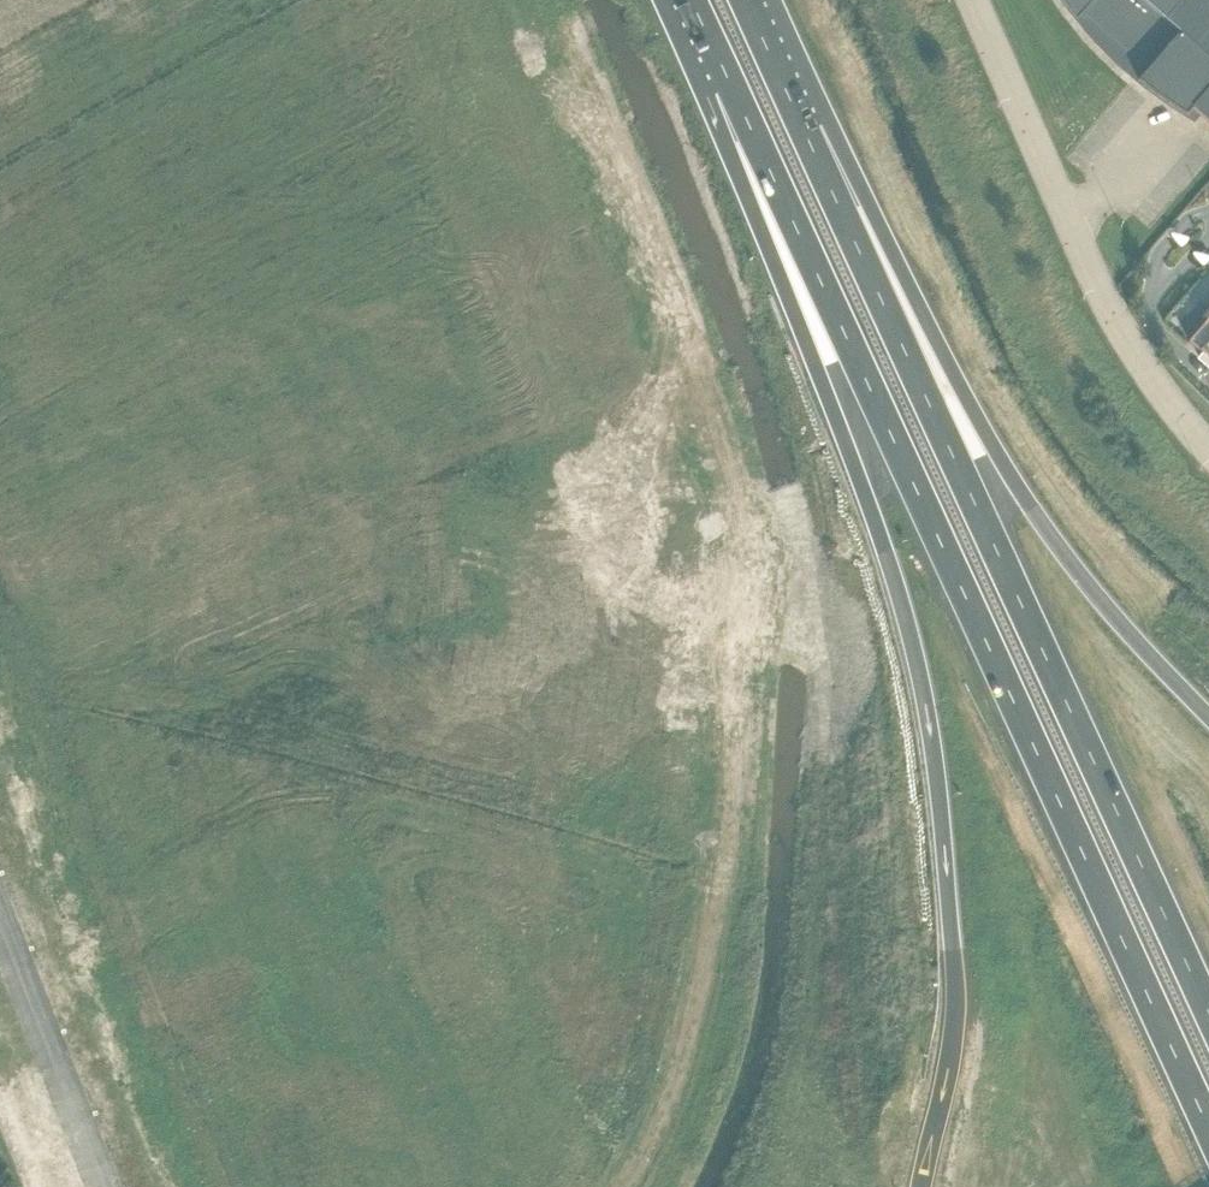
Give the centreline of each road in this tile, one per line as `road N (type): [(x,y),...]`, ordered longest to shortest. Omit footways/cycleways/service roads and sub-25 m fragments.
road 1 (trunk): [(688,0),(1208,1130)]
road 2 (trunk): [(663,0),(807,366),(861,568),(881,716),(908,1186)]
road 3 (trunk): [(1208,1013),(744,0)]
road 4 (trunk): [(1208,706),(1078,579),(1020,490),(829,122),(747,0)]
road 5 (unclassified): [(1208,450),(1107,305),(974,0)]
road 6 (unclassified): [(102,1186),(26,991)]

